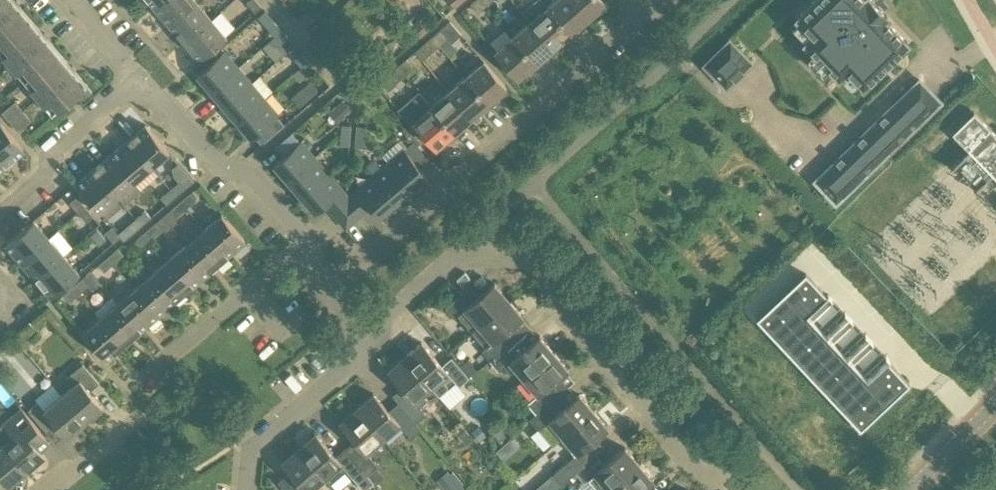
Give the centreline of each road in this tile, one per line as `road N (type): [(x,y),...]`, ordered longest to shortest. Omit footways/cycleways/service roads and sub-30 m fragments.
road 1 (residential): [(707,479),(522,262),(493,252),(462,259),(386,311),(360,347)]
road 2 (residential): [(632,0),(644,17),(324,295)]
road 3 (residential): [(286,246),(298,233),(255,167),(212,149),(133,69)]
road 4 (residential): [(128,385),(286,246)]
road 5 (residential): [(0,215),(133,69)]
road 6 (residential): [(360,347),(343,379),(247,456),(243,489)]
road 7 (residential): [(45,489),(144,407)]
road 8 (tertiary): [(911,489),(995,400)]

